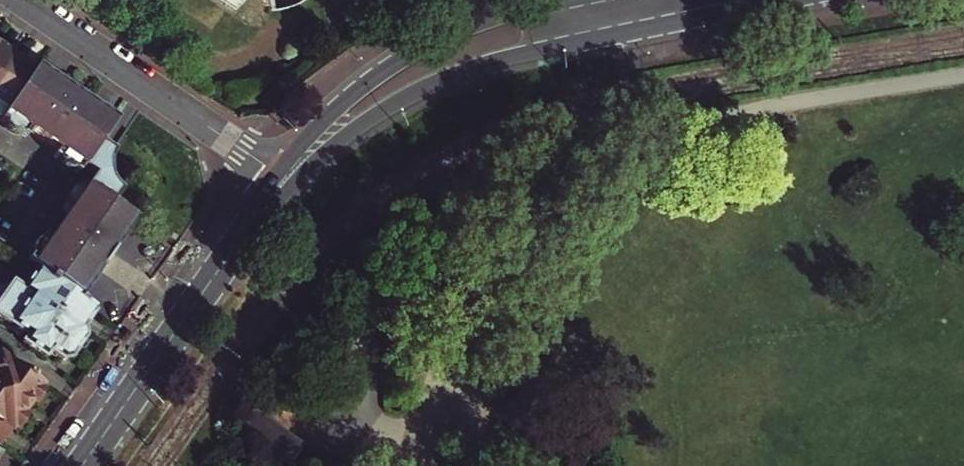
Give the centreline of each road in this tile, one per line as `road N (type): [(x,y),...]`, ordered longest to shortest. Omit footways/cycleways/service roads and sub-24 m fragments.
road 1 (primary): [(283,180),(408,94),(486,61),(777,0)]
road 2 (primary): [(574,0),(467,27),(395,64),(332,115),(283,180)]
road 3 (primary): [(81,465),(283,180)]
road 4 (residential): [(25,0),(283,180)]

